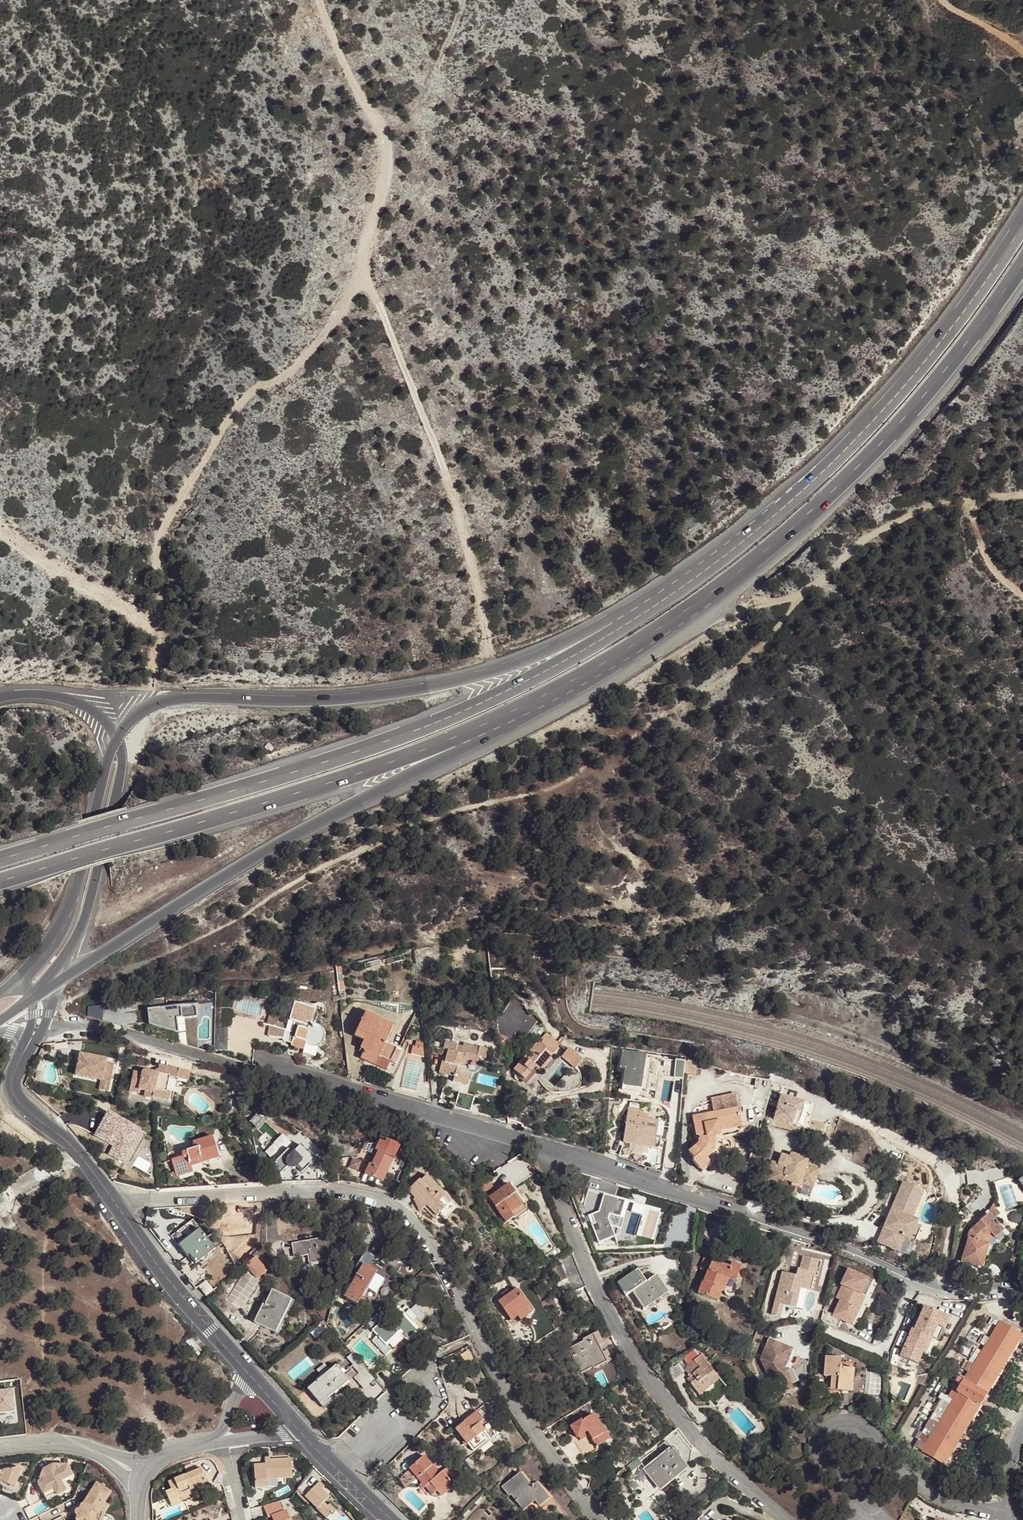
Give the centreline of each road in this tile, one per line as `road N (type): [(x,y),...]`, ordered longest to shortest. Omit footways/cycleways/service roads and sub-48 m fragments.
road 1 (trunk): [(725,557),(590,647),(439,722),(0,859)]
road 2 (trunk): [(32,996),(262,853),(572,693),(668,624)]
road 3 (trunk): [(0,881),(372,769),(535,701),(668,624)]
road 4 (residential): [(119,1208),(139,1201),(333,1192),(389,1206),(456,1288),(598,1519)]
road 5 (trunk): [(725,557),(501,669),(331,700),(165,701),(117,738)]
road 6 (residential): [(35,1032),(95,1026),(552,1150)]
road 7 (trunk): [(668,624),(793,528),(877,448),(1022,262)]
road 8 (residential): [(786,1519),(683,1426),(642,1374),(579,1251),(549,1171),(552,1150)]
road 9 (trunk): [(1022,224),(905,386),(725,557)]
road 10 (track): [(361,276),(447,475),(501,669)]
road 11 (residential): [(552,1150),(916,1281)]
road 12 (residential): [(1010,1513),(958,1505),(919,1486),(855,1422),(836,1419),(821,1429),(817,1449),(826,1467),(883,1519)]
road 13 (track): [(317,0),(336,66),(375,142),(361,276)]
road 14 (trunk): [(32,996),(84,920),(122,767),(117,738)]
road 15 (trunk): [(117,738),(71,903),(17,978)]
road 16 (residential): [(35,1032),(13,1076),(15,1099),(77,1151),(119,1208)]
road 17 (residential): [(119,1208),(253,1377)]
road 18 (residential): [(916,1281),(882,1352),(800,1328)]
road 19 (residential): [(295,1424),(388,1519)]
road 20 (trunk): [(117,738),(75,699),(0,694)]
road 21 (residential): [(939,1290),(953,1170)]

